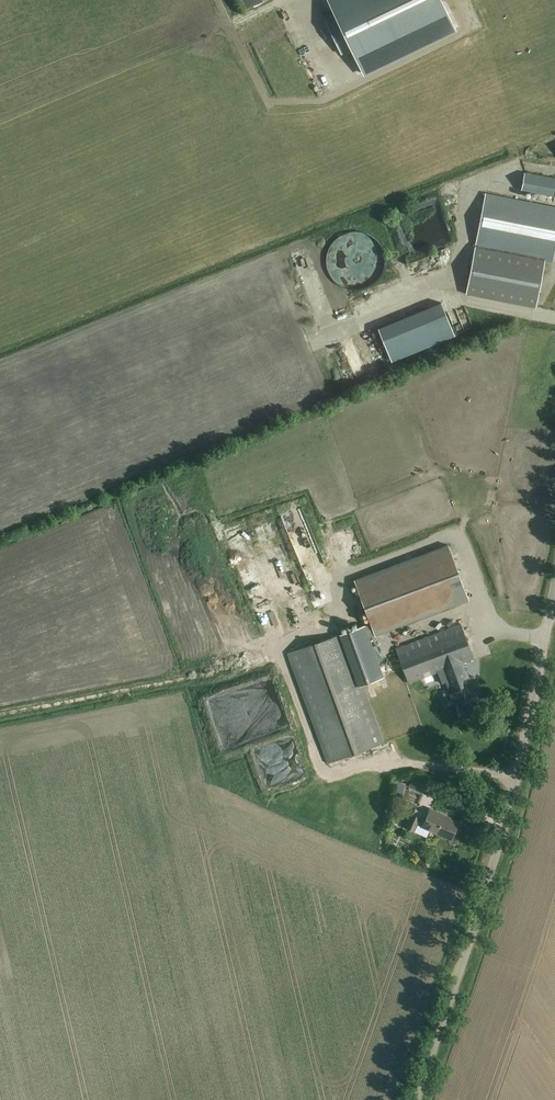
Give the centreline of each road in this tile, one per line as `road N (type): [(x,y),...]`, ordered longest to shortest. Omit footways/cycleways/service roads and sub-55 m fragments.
road 1 (unclassified): [(414,1099),(500,837),(554,587)]

